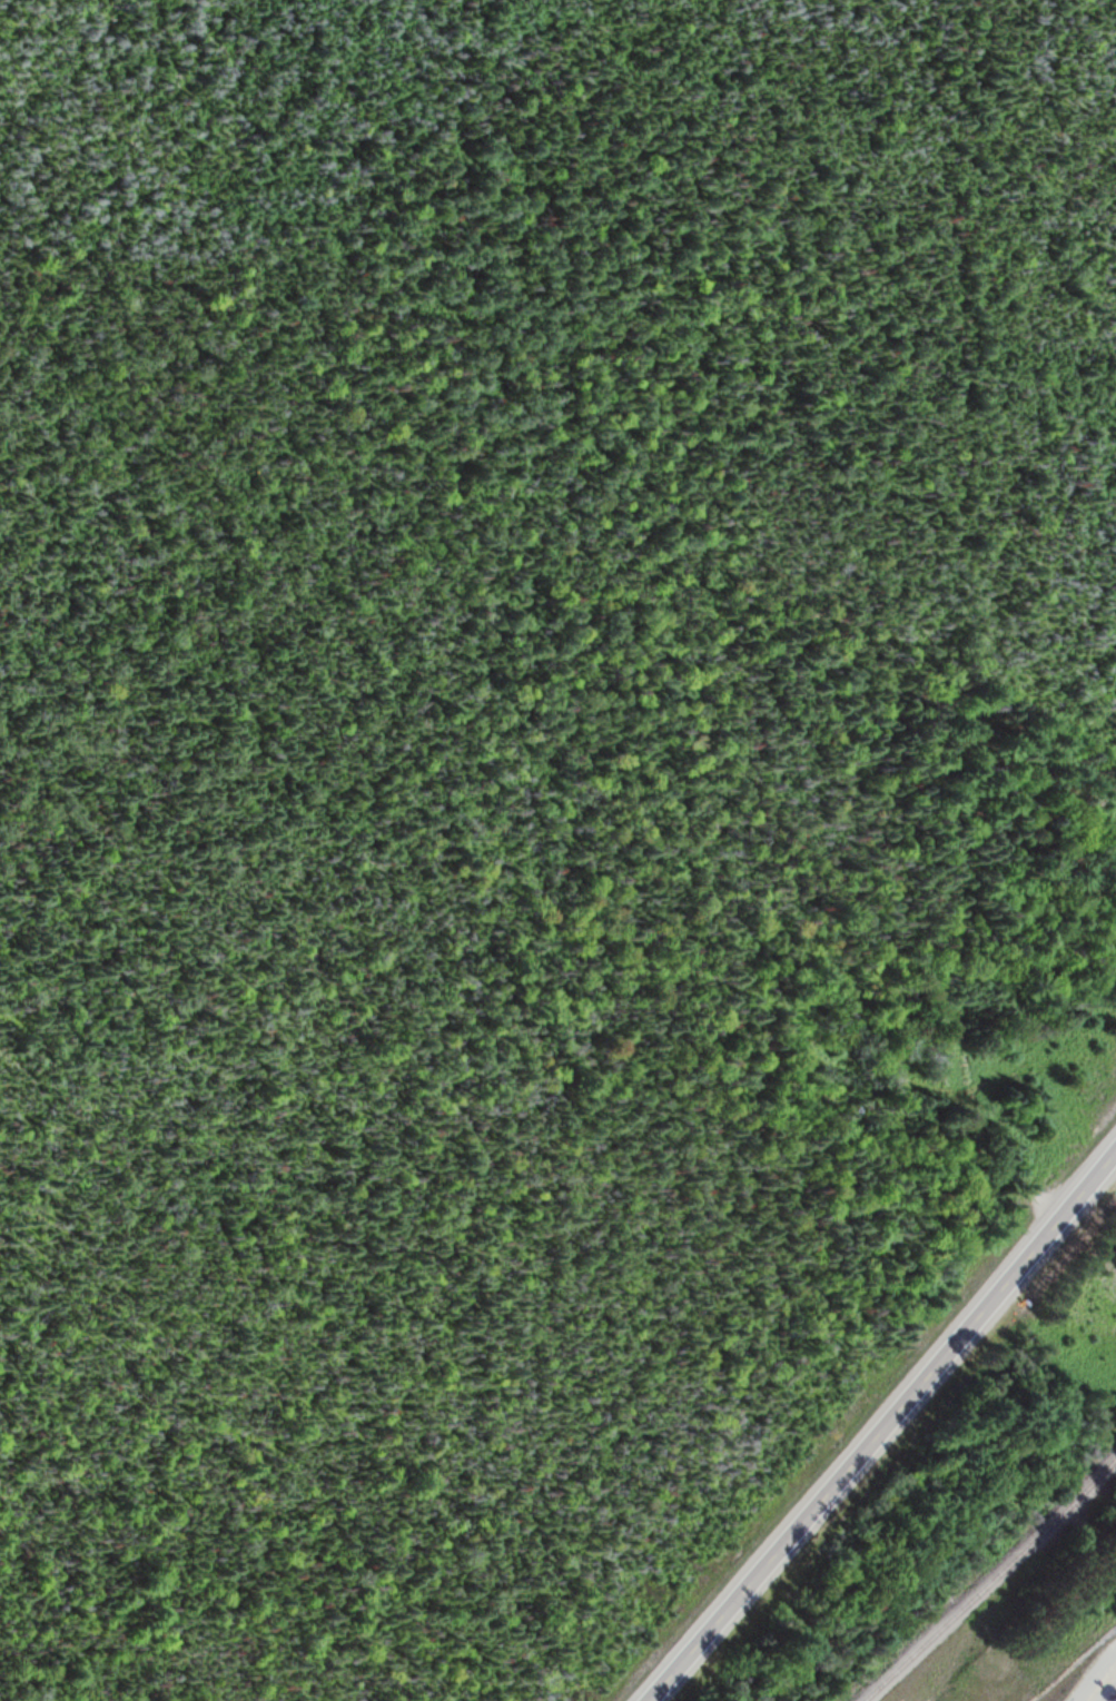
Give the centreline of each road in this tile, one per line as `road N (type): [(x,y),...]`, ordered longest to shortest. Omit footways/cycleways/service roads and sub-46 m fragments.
road 1 (primary): [(644,1700),(1115,1158)]

